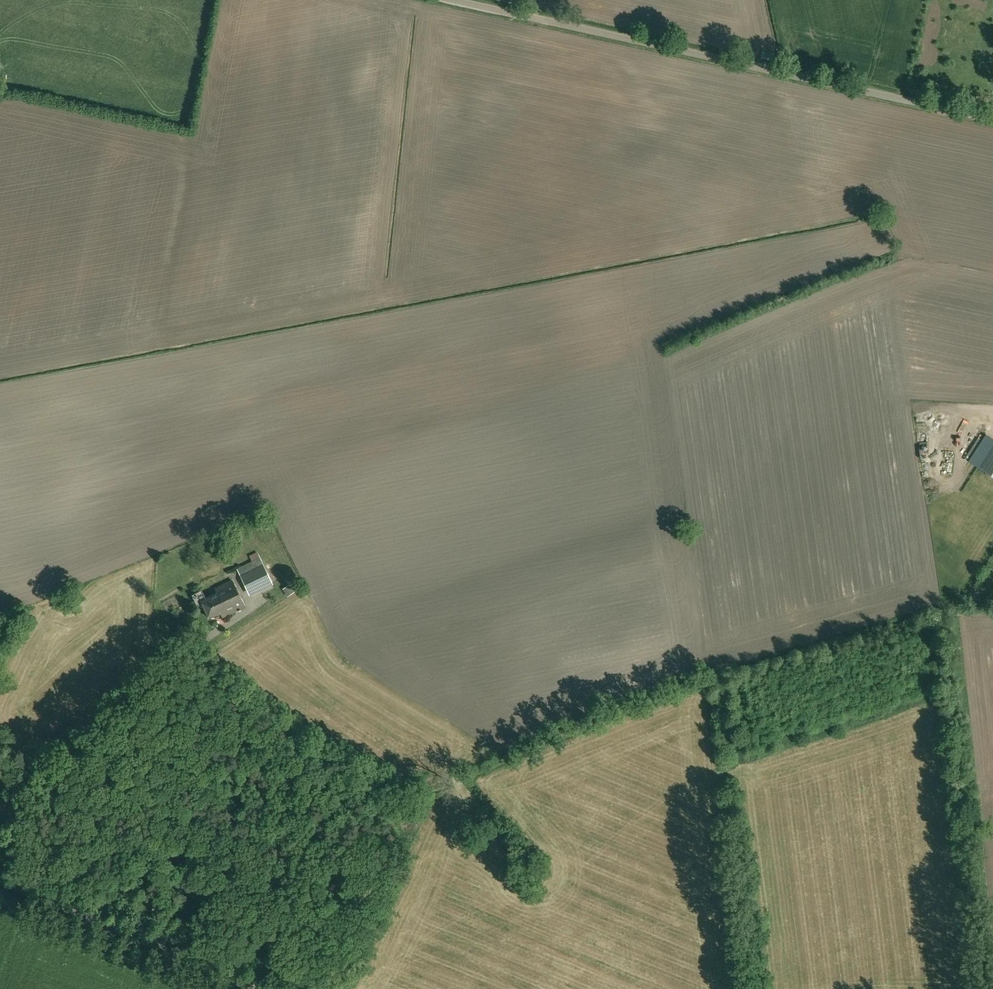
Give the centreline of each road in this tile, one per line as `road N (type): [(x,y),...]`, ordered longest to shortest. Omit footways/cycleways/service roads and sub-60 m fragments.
road 1 (unclassified): [(992,121),(436,0)]
road 2 (residential): [(252,988),(0,880)]

